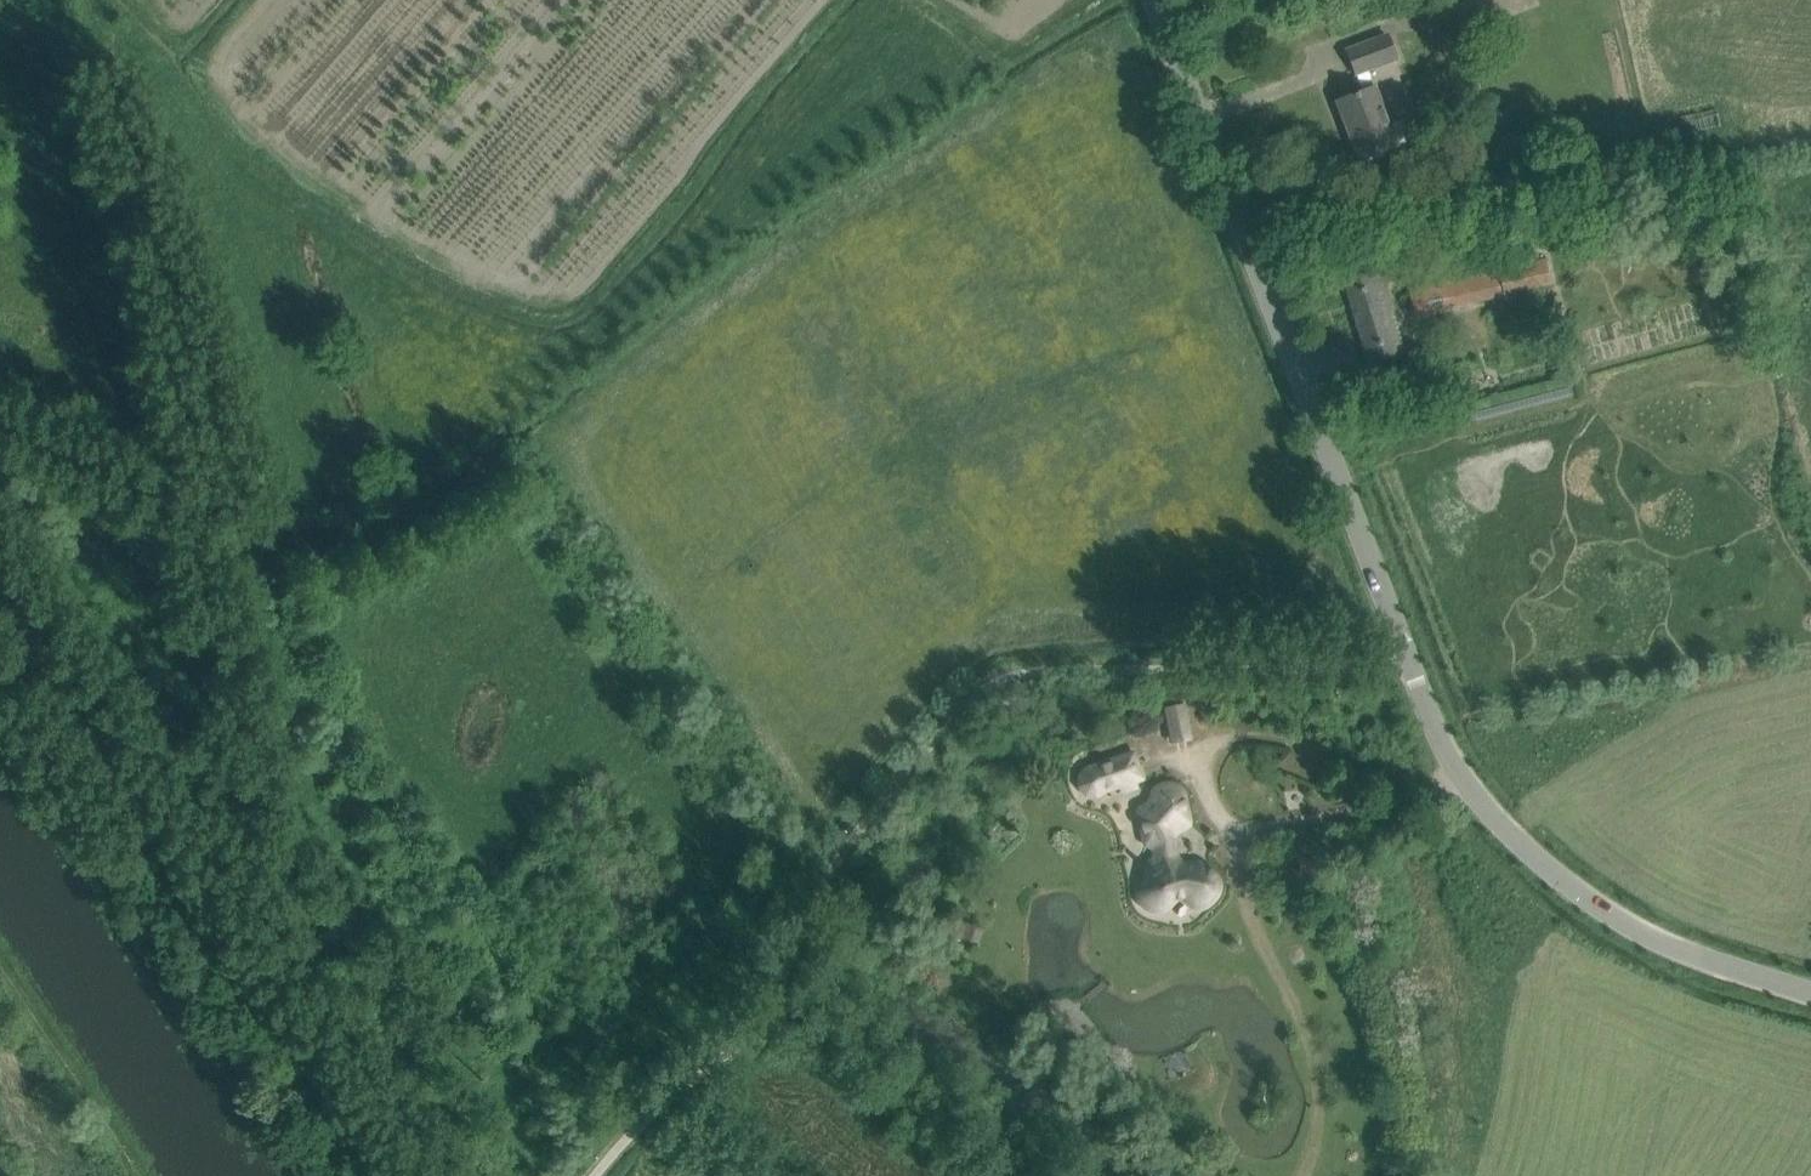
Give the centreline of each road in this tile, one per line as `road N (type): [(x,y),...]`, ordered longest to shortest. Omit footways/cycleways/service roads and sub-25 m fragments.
road 1 (unclassified): [(1810,999),(1643,936),(1555,886),(1469,788),(1347,506),(1155,0)]

